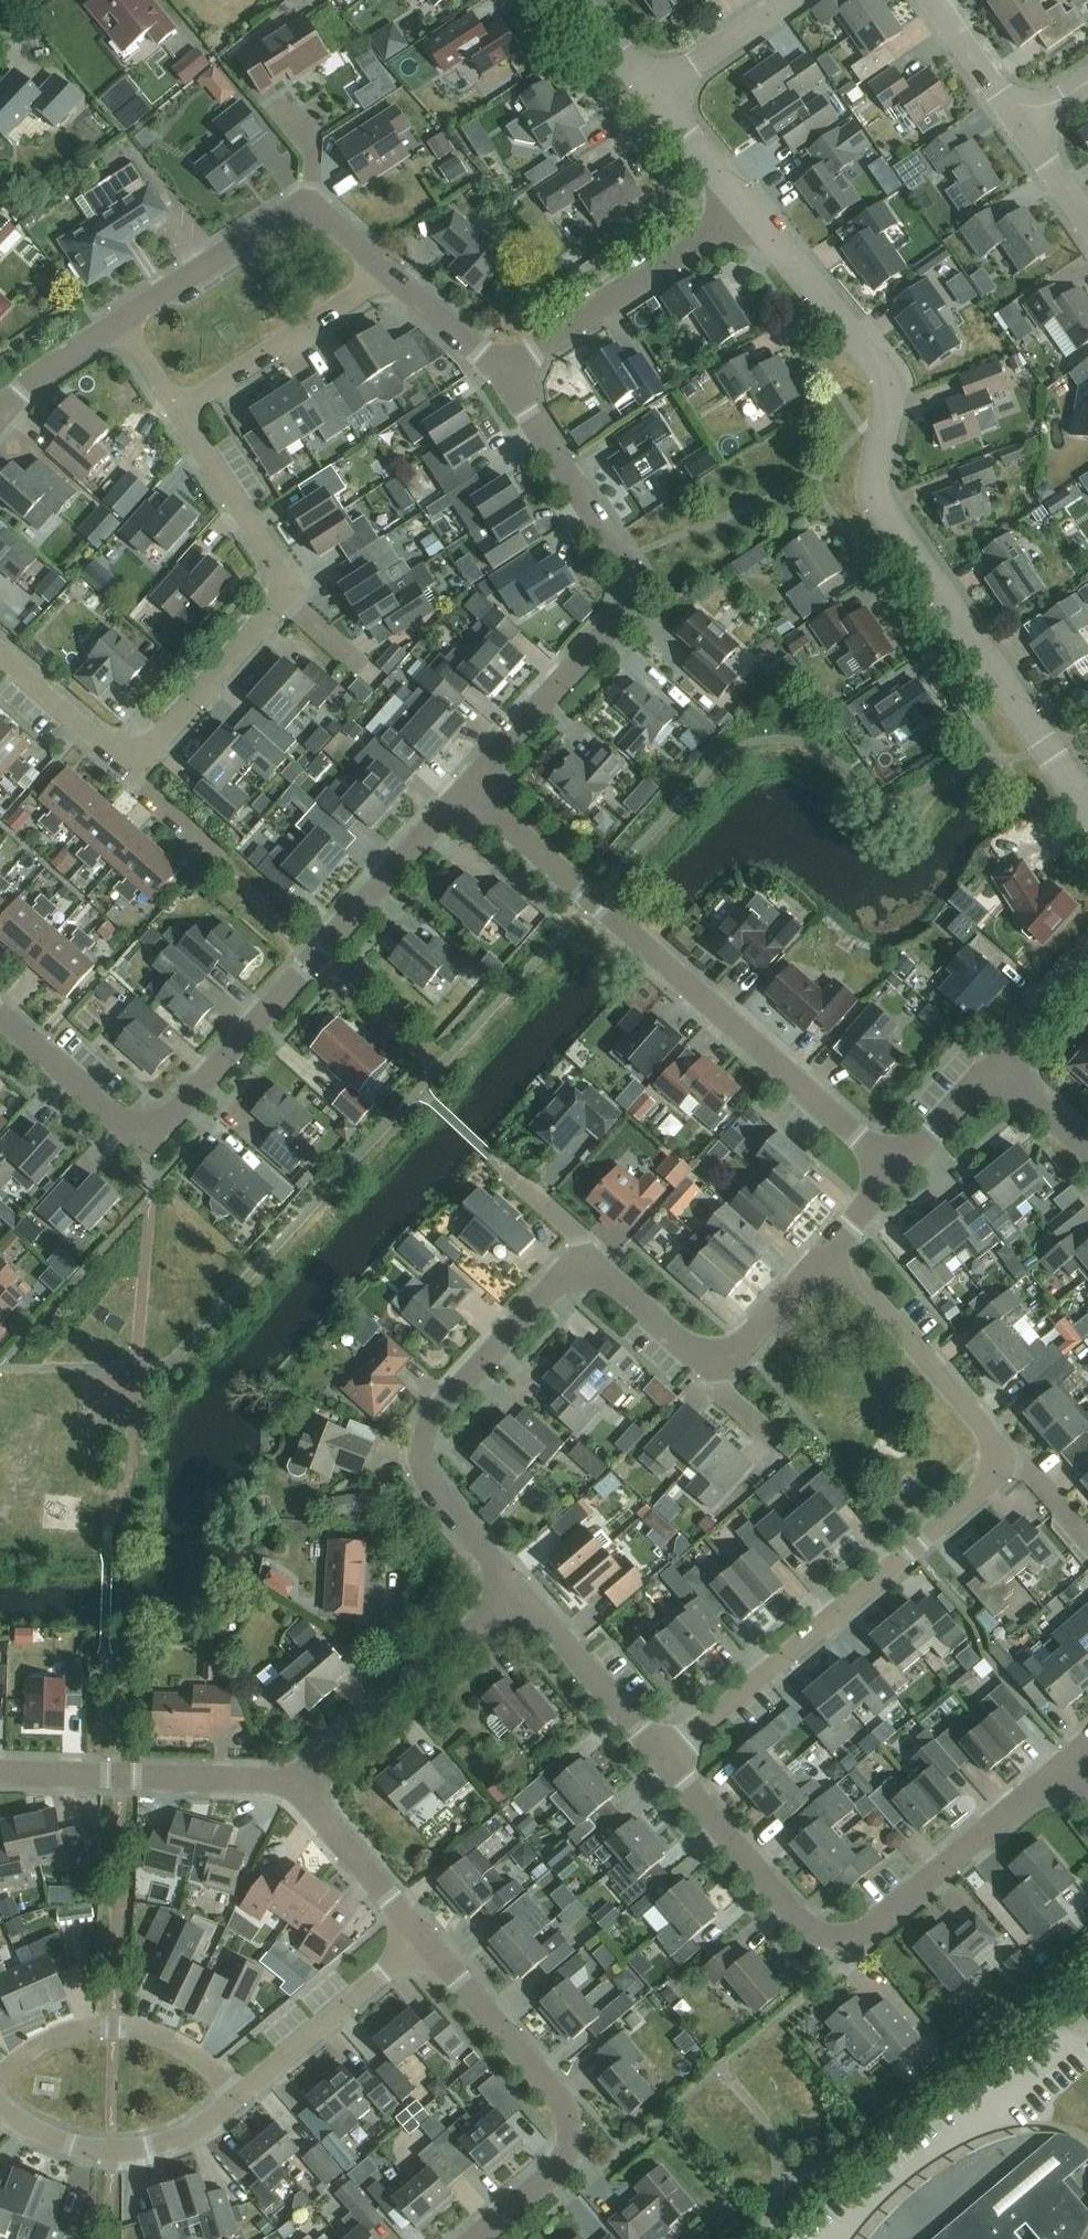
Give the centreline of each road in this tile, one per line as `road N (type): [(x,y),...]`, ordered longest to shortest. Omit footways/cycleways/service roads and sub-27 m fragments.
road 1 (tertiary): [(1087,804),(878,489),(889,389),(746,210)]
road 2 (residential): [(470,788),(148,1148),(0,1017)]
road 3 (residential): [(891,1171),(470,788)]
road 4 (residential): [(664,1756),(810,1933),(841,1941),(872,1929),(1067,1767)]
road 5 (residential): [(470,788),(620,606),(631,575),(619,541),(500,372)]
road 6 (residential): [(664,1756),(1012,1457)]
road 7 (residential): [(132,772),(281,592),(267,543),(178,410)]
road 8 (residential): [(518,1590),(428,1472),(426,1442),(436,1415),(554,1288),(583,1267)]
road 9 (residential): [(479,2238),(562,2166),(572,2123),(564,2100),(423,1940)]
road 10 (residential): [(583,1267),(607,1269),(698,1353),(724,1359),(746,1347),(830,1252)]
road 11 (residential): [(120,323),(292,211),(323,215),(390,273)]
road 12 (residential): [(0,1772),(300,1784)]
road 13 (residential): [(500,372),(746,210)]
road 14 (residential): [(300,1784),(518,1590)]
road 15 (residential): [(239,2098),(189,2051),(136,2030),(66,2034),(41,2043),(0,2079)]
road 16 (residential): [(1012,1457),(830,1252)]
road 17 (residential): [(0,2107),(58,2142),(112,2154),(170,2147),(239,2098)]
road 18 (residential): [(178,410),(390,273)]
road 19 (residential): [(239,2098),(423,1940)]
road 20 (residential): [(664,1756),(518,1590)]
road 21 (residential): [(423,1940),(300,1784)]
road 22 (residential): [(0,654),(132,772)]
road 23 (residential): [(1032,133),(935,0)]
road 24 (residential): [(659,96),(787,0)]
road 25 (residential): [(891,1171),(1003,1067)]
road 26 (residential): [(120,323),(0,411)]
road 27 (residential): [(390,273),(500,372)]
road 28 (tertiary): [(746,210),(659,96)]
road 29 (residential): [(583,1267),(572,1226),(506,1169)]
road 30 (tertiary): [(659,96),(577,0)]
road 31 (residential): [(132,772),(221,861)]
road 32 (residential): [(1003,1067),(1087,975)]

